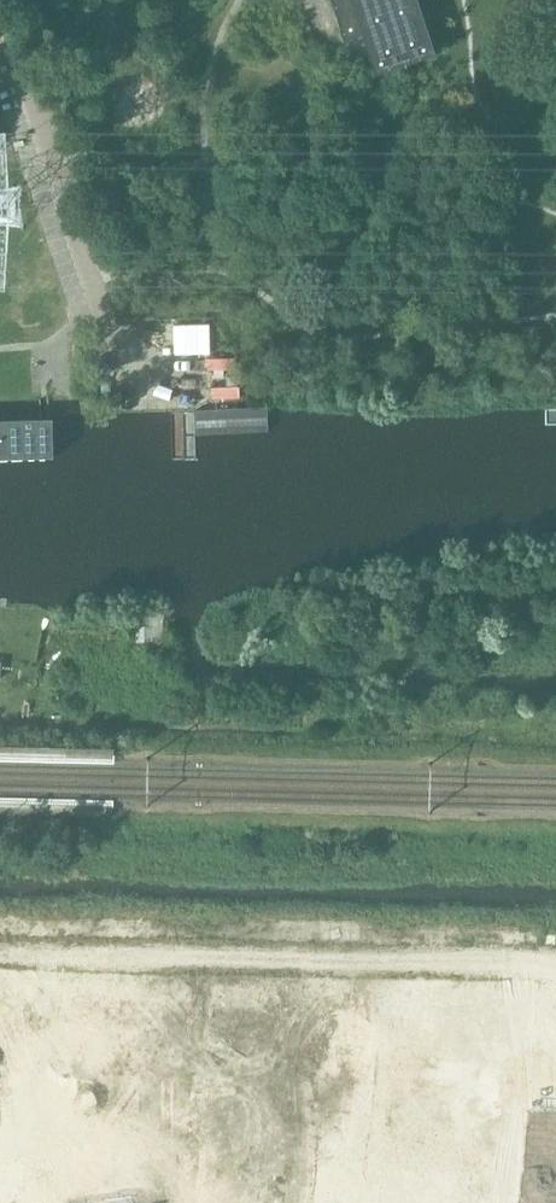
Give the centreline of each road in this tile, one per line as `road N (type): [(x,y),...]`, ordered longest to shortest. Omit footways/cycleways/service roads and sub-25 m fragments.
road 1 (unclassified): [(121,365),(87,283),(2,0)]
road 2 (residential): [(215,957),(199,1202)]
road 3 (residential): [(514,969),(503,1202)]

